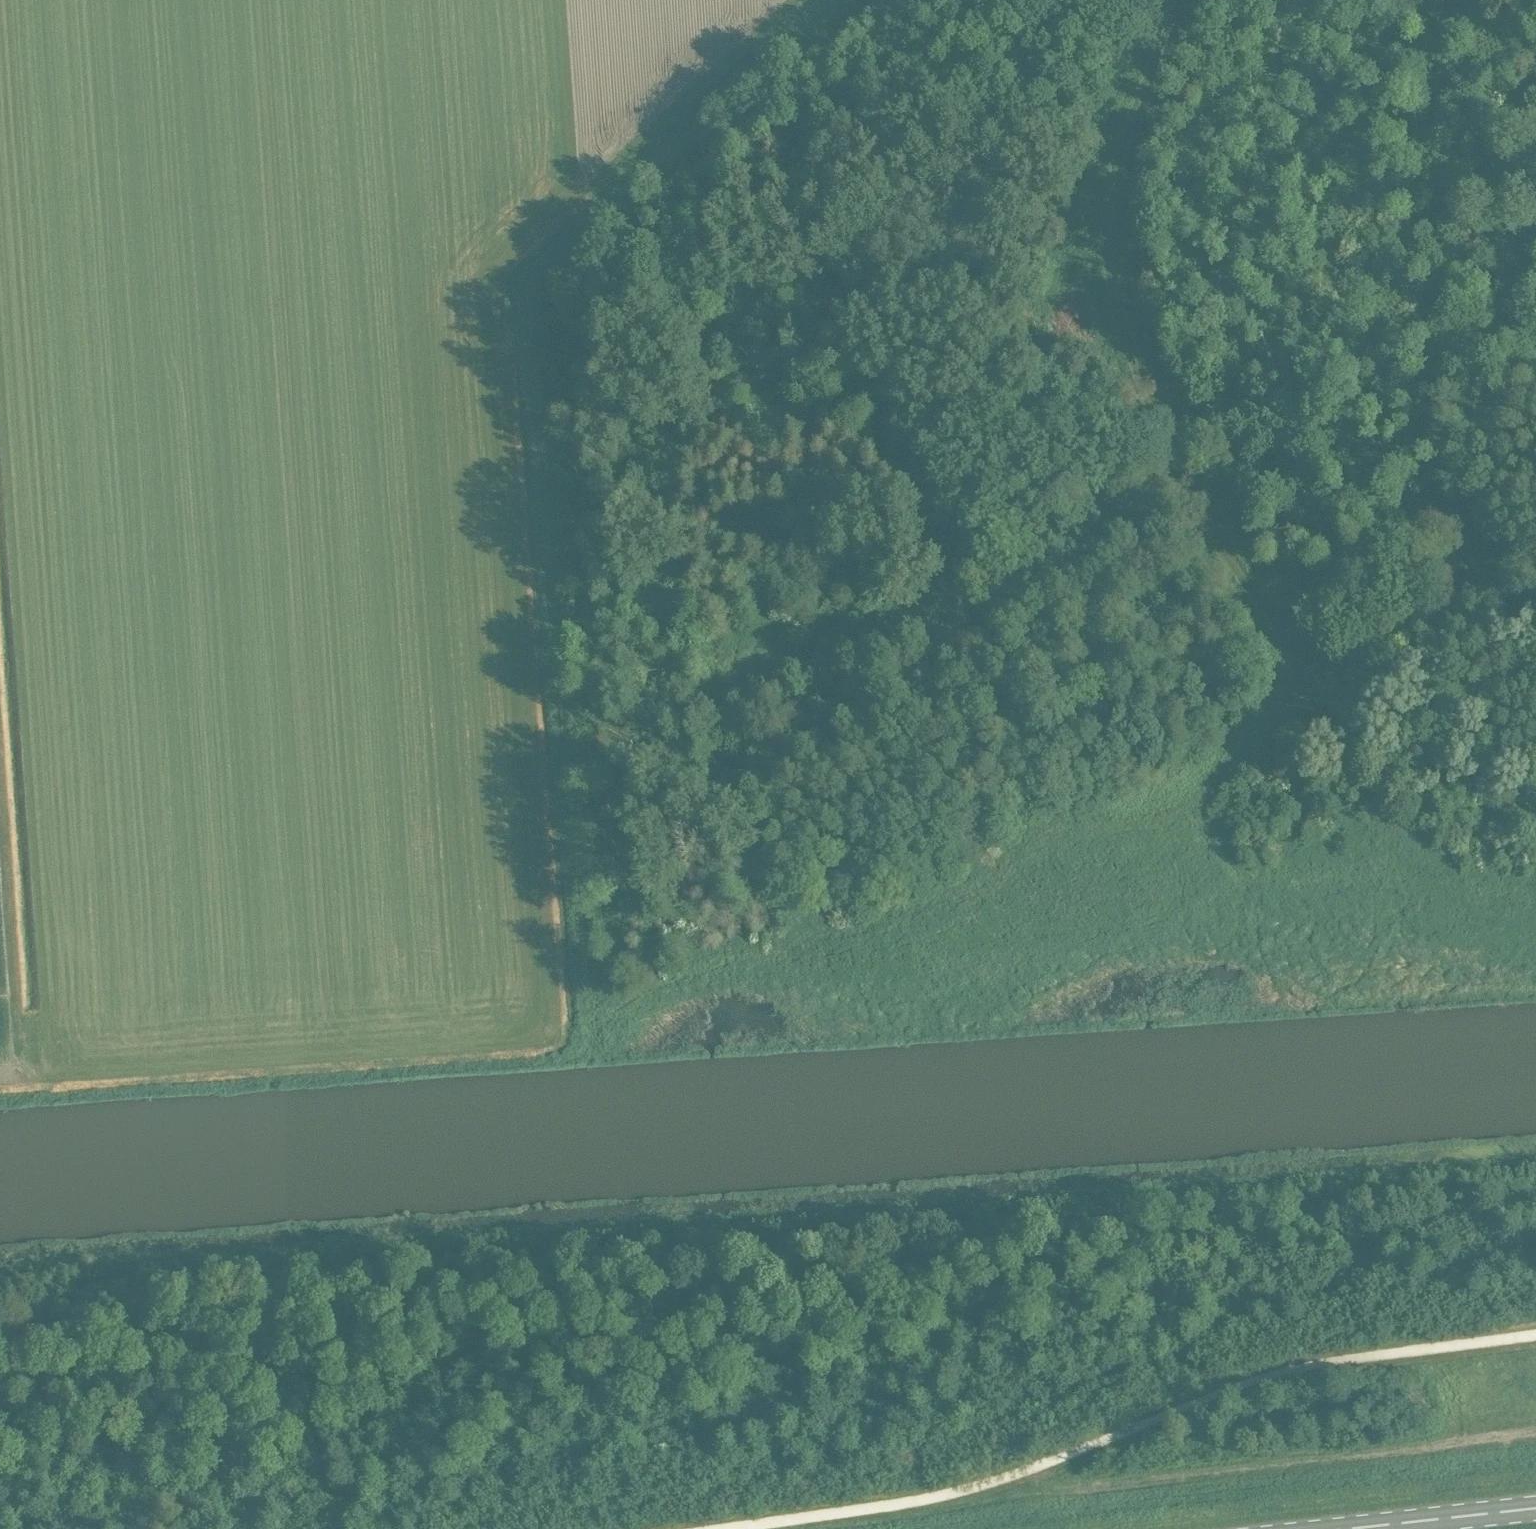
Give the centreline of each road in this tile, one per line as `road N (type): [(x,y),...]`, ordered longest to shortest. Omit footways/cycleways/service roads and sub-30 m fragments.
road 1 (primary): [(1346,1528),(1535,1507)]

